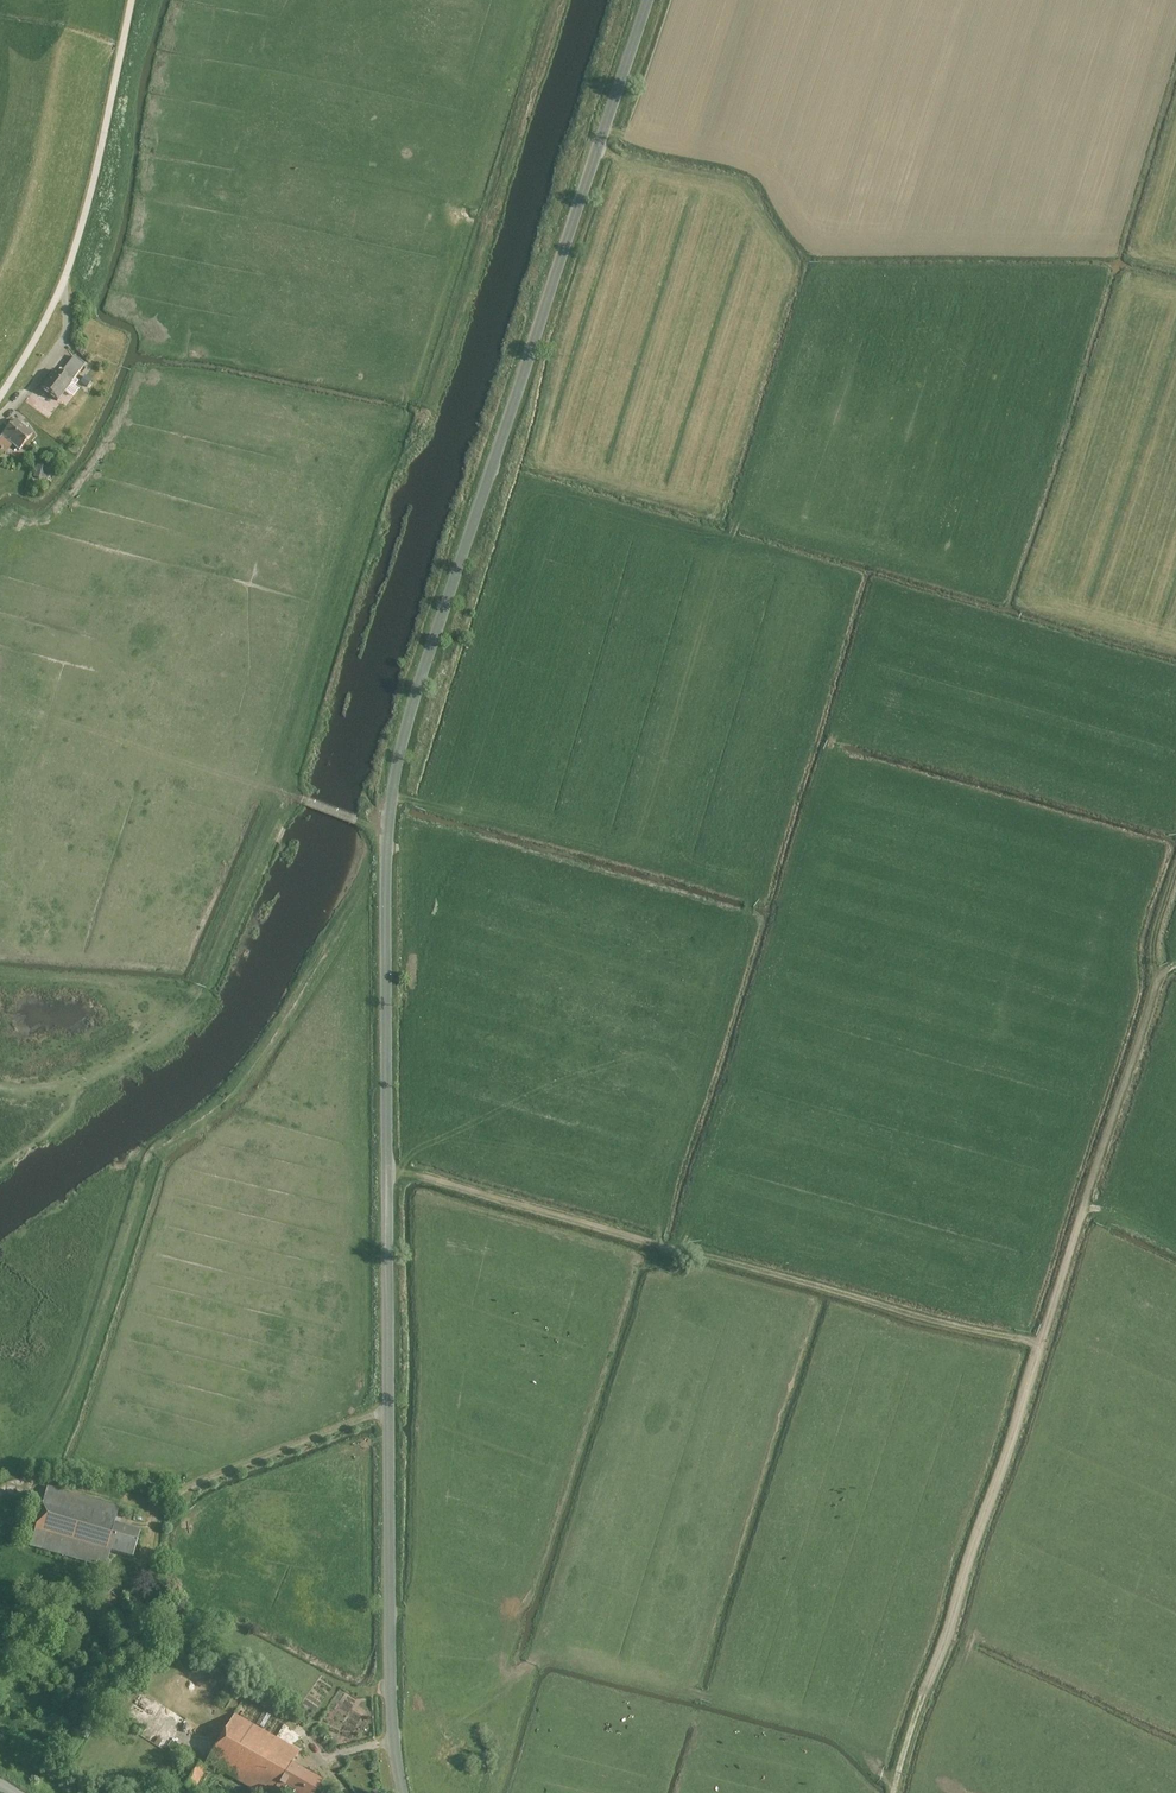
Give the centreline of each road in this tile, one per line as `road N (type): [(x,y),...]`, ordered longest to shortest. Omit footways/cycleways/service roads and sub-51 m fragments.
road 1 (tertiary): [(402,1792),(391,1681),(387,864),(393,787),(417,691),(651,0)]
road 2 (track): [(388,1166),(1034,1343),(1018,1424),(894,1792)]
road 3 (residential): [(0,393),(58,289),(95,166),(130,0)]
road 4 (track): [(388,829),(256,786)]

